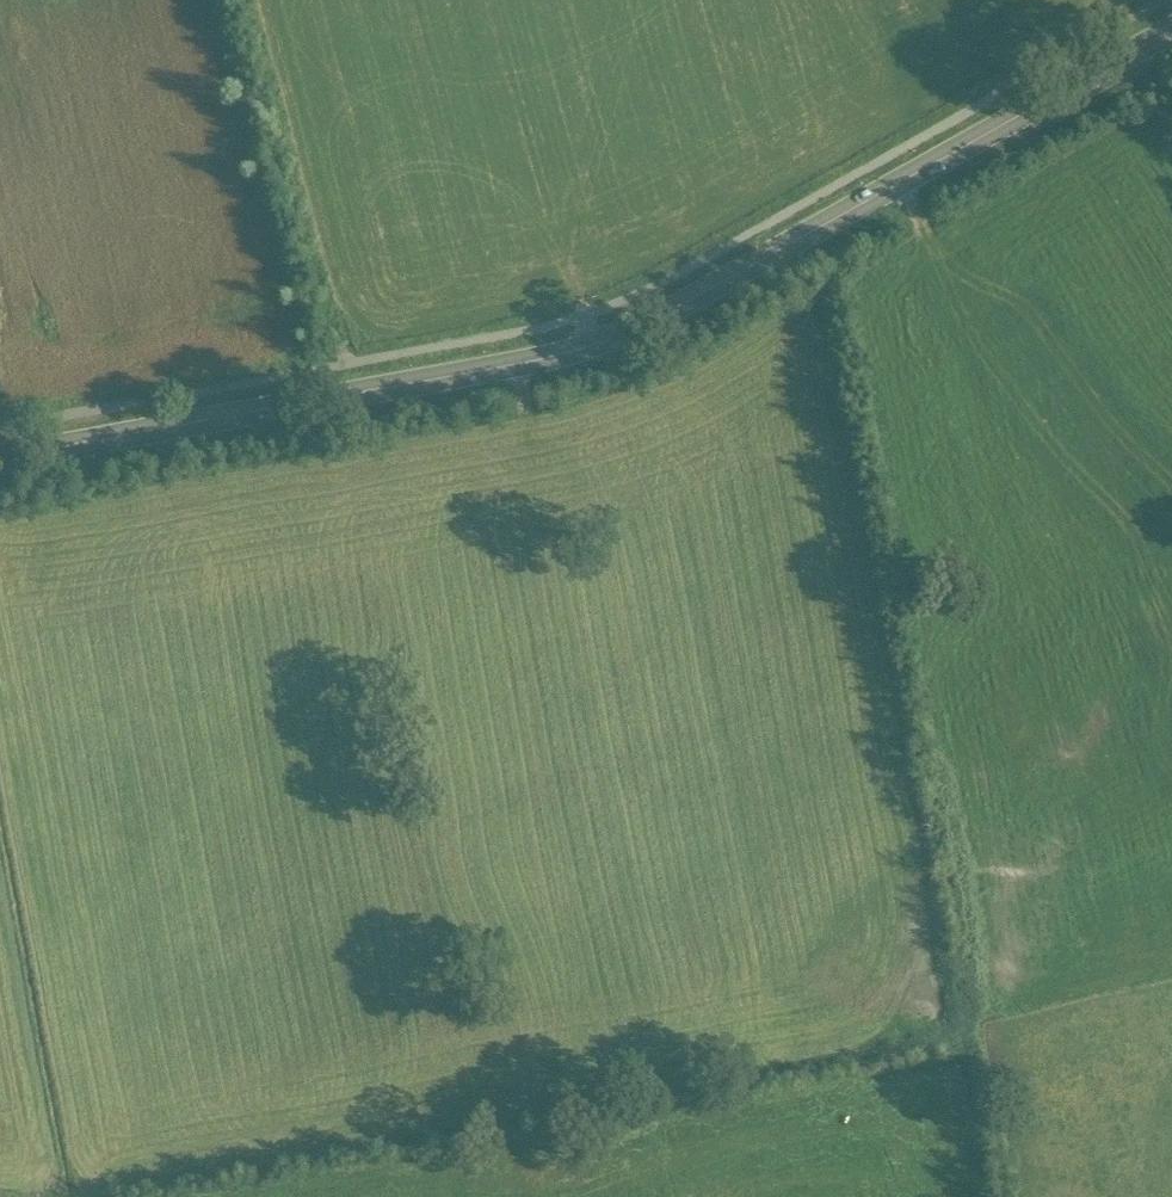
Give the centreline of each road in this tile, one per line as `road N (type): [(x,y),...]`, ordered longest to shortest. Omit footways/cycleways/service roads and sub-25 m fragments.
road 1 (secondary): [(1171,38),(612,340),(535,362),(0,459)]

